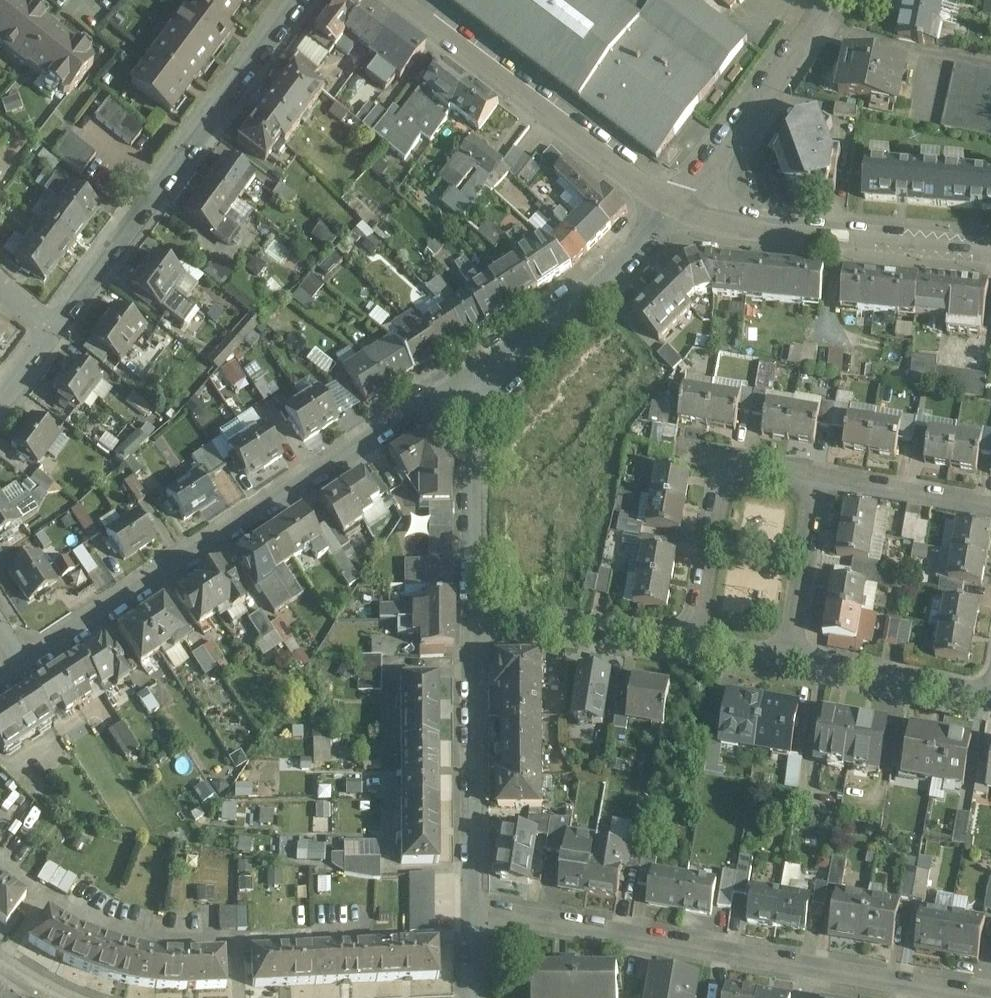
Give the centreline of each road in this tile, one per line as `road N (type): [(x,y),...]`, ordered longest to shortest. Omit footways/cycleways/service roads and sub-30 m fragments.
road 1 (residential): [(472,380),(24,666)]
road 2 (residential): [(473,907),(990,996)]
road 3 (residential): [(55,325),(300,0)]
road 4 (residential): [(686,203),(642,180),(403,0)]
road 5 (residential): [(990,247),(760,222),(686,203)]
road 6 (residential): [(472,609),(473,907)]
road 7 (residential): [(686,647),(715,490),(727,470),(754,462),(826,475)]
road 8 (residential): [(686,203),(472,380)]
road 9 (residential): [(835,0),(686,203)]
road 10 (residential): [(472,380),(472,609)]
road 11 (residential): [(472,609),(686,647)]
road 12 (residential): [(793,663),(990,698)]
road 13 (residential): [(826,475),(793,663)]
road 14 (residential): [(826,475),(990,504)]

